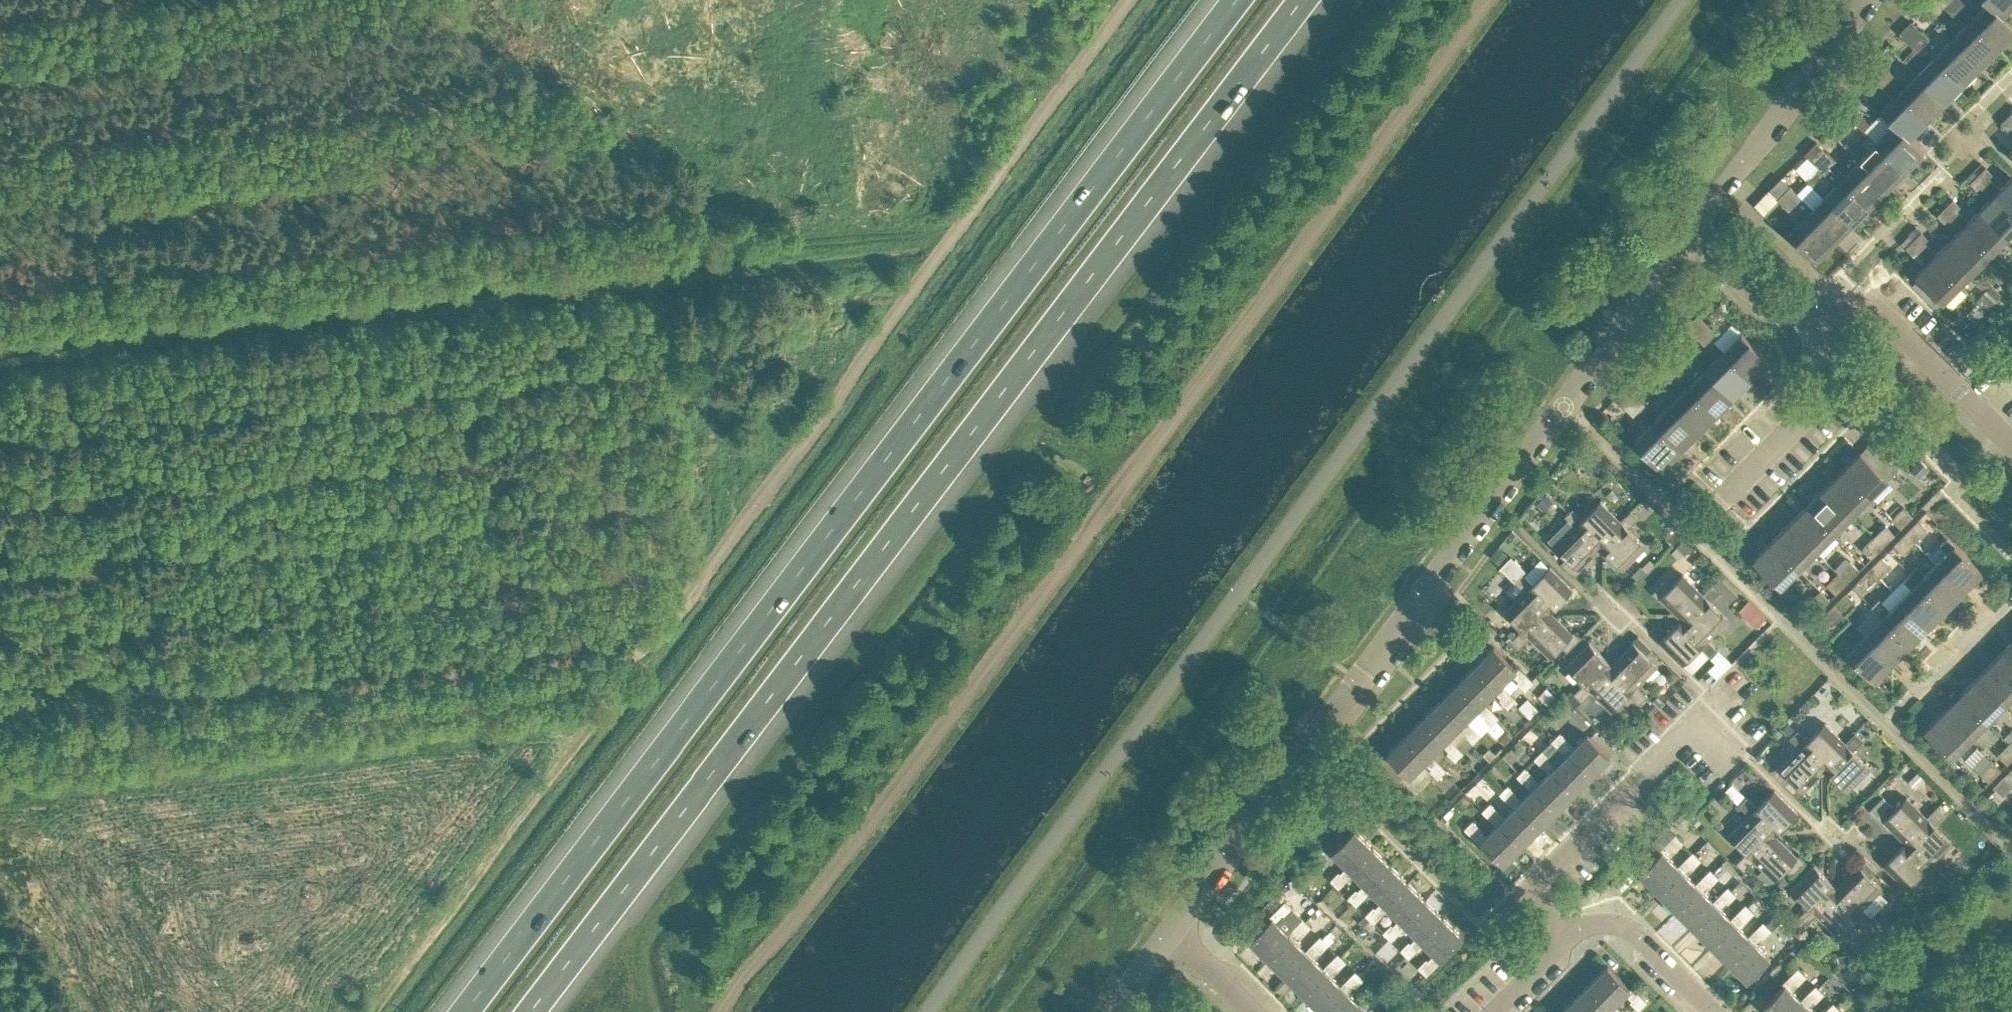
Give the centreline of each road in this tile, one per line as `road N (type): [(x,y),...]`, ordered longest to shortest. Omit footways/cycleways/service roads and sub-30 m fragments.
road 1 (motorway): [(530,1011),(1303,0)]
road 2 (motorway): [(1235,0),(463,1011)]
road 3 (track): [(1129,0),(663,629),(632,651),(592,724),(371,1011)]
road 4 (track): [(1483,0),(721,1011)]
road 5 (track): [(959,227),(0,347)]
road 6 (unclassified): [(1171,929),(1691,229)]
road 7 (residential): [(1561,940),(1534,887),(1697,719),(1733,755)]
road 8 (unclassified): [(1691,229),(1863,0)]
road 9 (residential): [(2011,443),(1895,326),(1859,309),(1820,307)]
road 10 (residential): [(1820,307),(1815,405),(1721,498)]
road 11 (residential): [(1713,1011),(1626,926),(1580,926),(1561,940)]
road 12 (residential): [(1820,307),(1759,299),(1691,229)]

